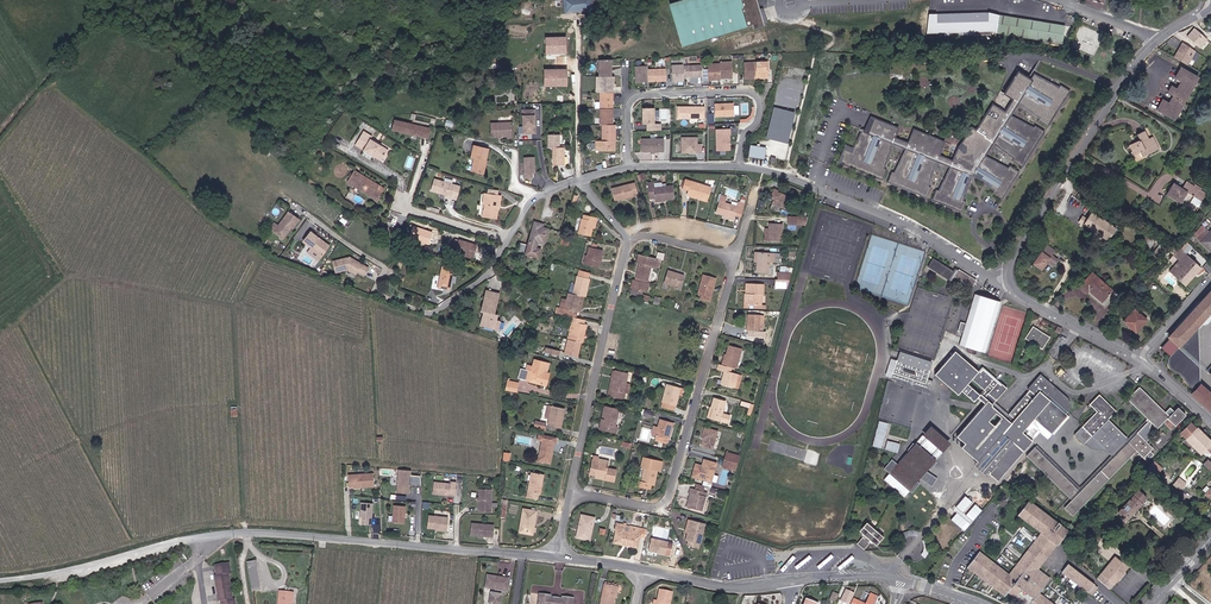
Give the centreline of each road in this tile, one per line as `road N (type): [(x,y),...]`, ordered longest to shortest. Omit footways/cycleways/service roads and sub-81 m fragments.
road 1 (unclassified): [(555,558),(223,535),(0,582)]
road 2 (residential): [(628,239),(642,234),(736,256),(663,507),(572,491)]
road 3 (residential): [(509,238),(488,273),(426,313),(380,294),(386,267),(294,204)]
road 4 (residential): [(1013,287),(910,228),(779,174),(739,167)]
road 5 (secondary): [(1158,38),(1118,87),(1015,258),(1013,287)]
road 6 (residential): [(630,168),(632,100),(752,92),(760,104),(743,135),(739,167)]
road 7 (residential): [(572,491),(628,239)]
road 8 (unclassified): [(790,582),(724,587),(642,570)]
road 9 (secondary): [(1013,287),(1140,359)]

